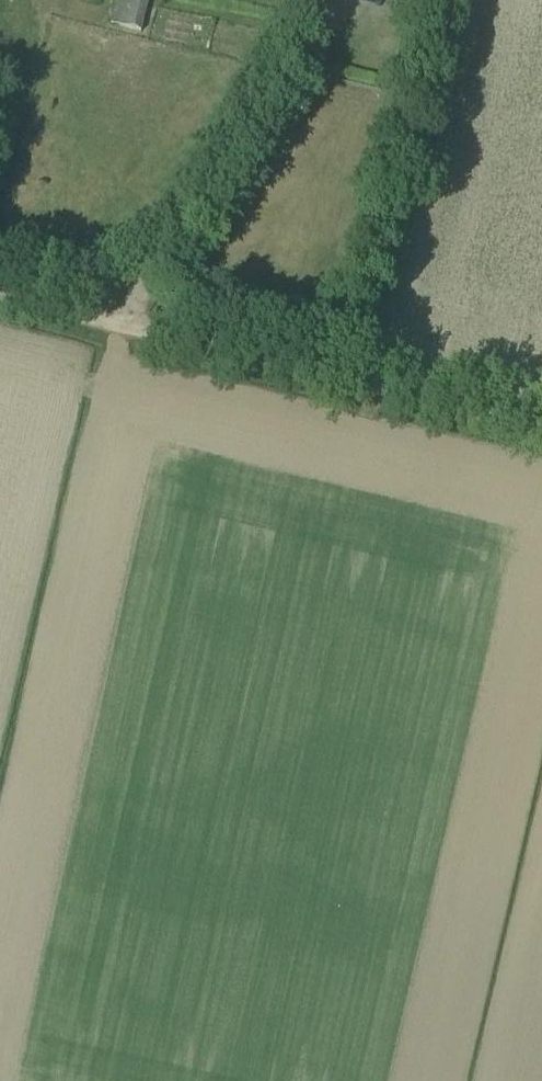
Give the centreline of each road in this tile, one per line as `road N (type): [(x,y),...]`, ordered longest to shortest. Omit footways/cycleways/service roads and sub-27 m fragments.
road 1 (track): [(541,425),(0,294)]

